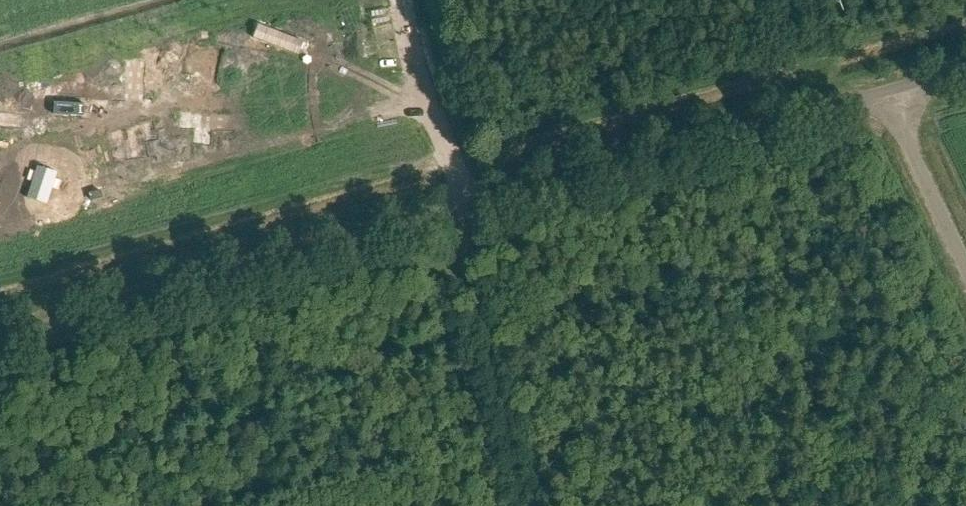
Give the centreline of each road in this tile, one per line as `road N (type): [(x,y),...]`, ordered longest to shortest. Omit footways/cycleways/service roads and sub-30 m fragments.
road 1 (unclassified): [(0,342),(882,93)]
road 2 (track): [(490,205),(476,156),(808,61),(793,0)]
road 3 (unclassified): [(965,272),(882,93)]

